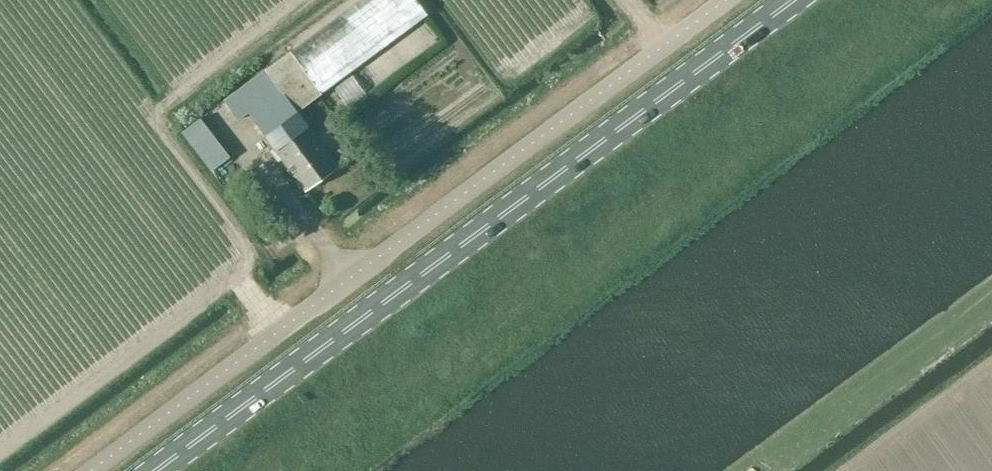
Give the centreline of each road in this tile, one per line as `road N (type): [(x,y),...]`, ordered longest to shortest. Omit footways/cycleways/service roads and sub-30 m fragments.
road 1 (unclassified): [(725,0),(89,470)]
road 2 (primary): [(154,470),(789,0)]

